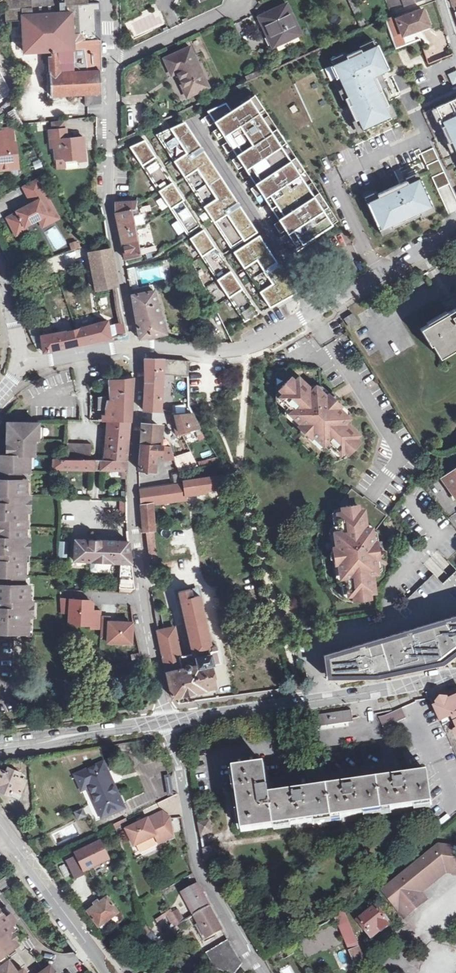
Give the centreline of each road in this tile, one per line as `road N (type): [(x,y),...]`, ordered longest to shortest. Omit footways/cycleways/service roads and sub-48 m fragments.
road 1 (residential): [(134,344),(137,534),(170,724)]
road 2 (residential): [(134,344),(243,349),(455,228)]
road 3 (residential): [(109,0),(109,205),(134,344)]
road 4 (secondary): [(170,724),(455,677)]
road 5 (residential): [(170,724),(196,866),(257,972)]
road 6 (secondary): [(0,748),(170,724)]
road 7 (tertiary): [(103,972),(15,848)]
road 8 (residential): [(14,368),(134,344)]

